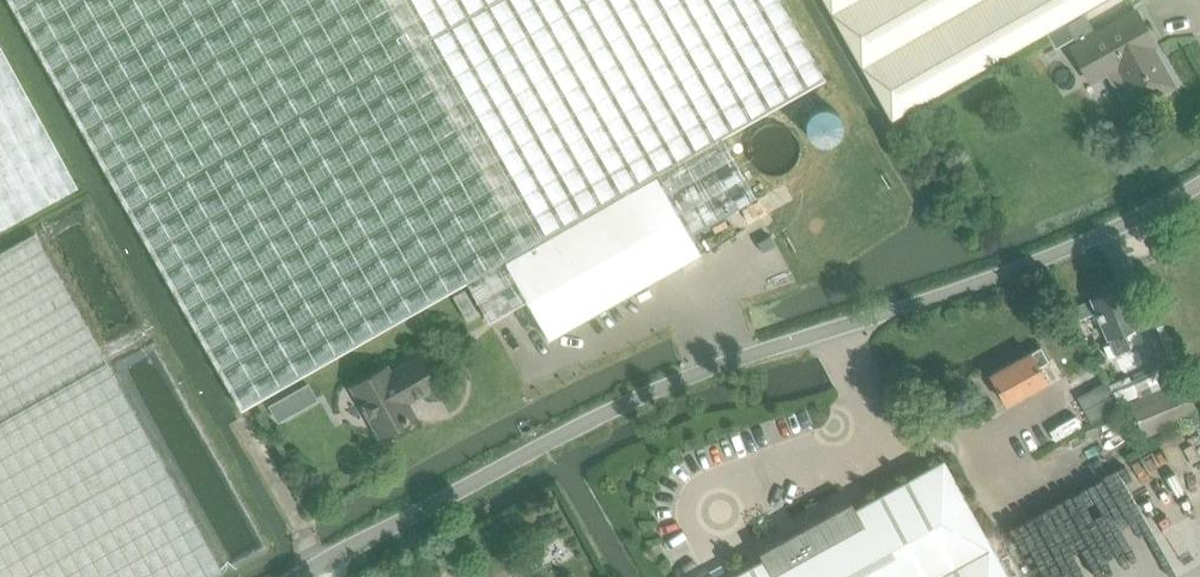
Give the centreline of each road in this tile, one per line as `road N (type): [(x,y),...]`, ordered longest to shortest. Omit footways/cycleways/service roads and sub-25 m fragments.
road 1 (unclassified): [(299,576),(569,425),(702,365),(940,296),(1122,227),(1199,184)]

